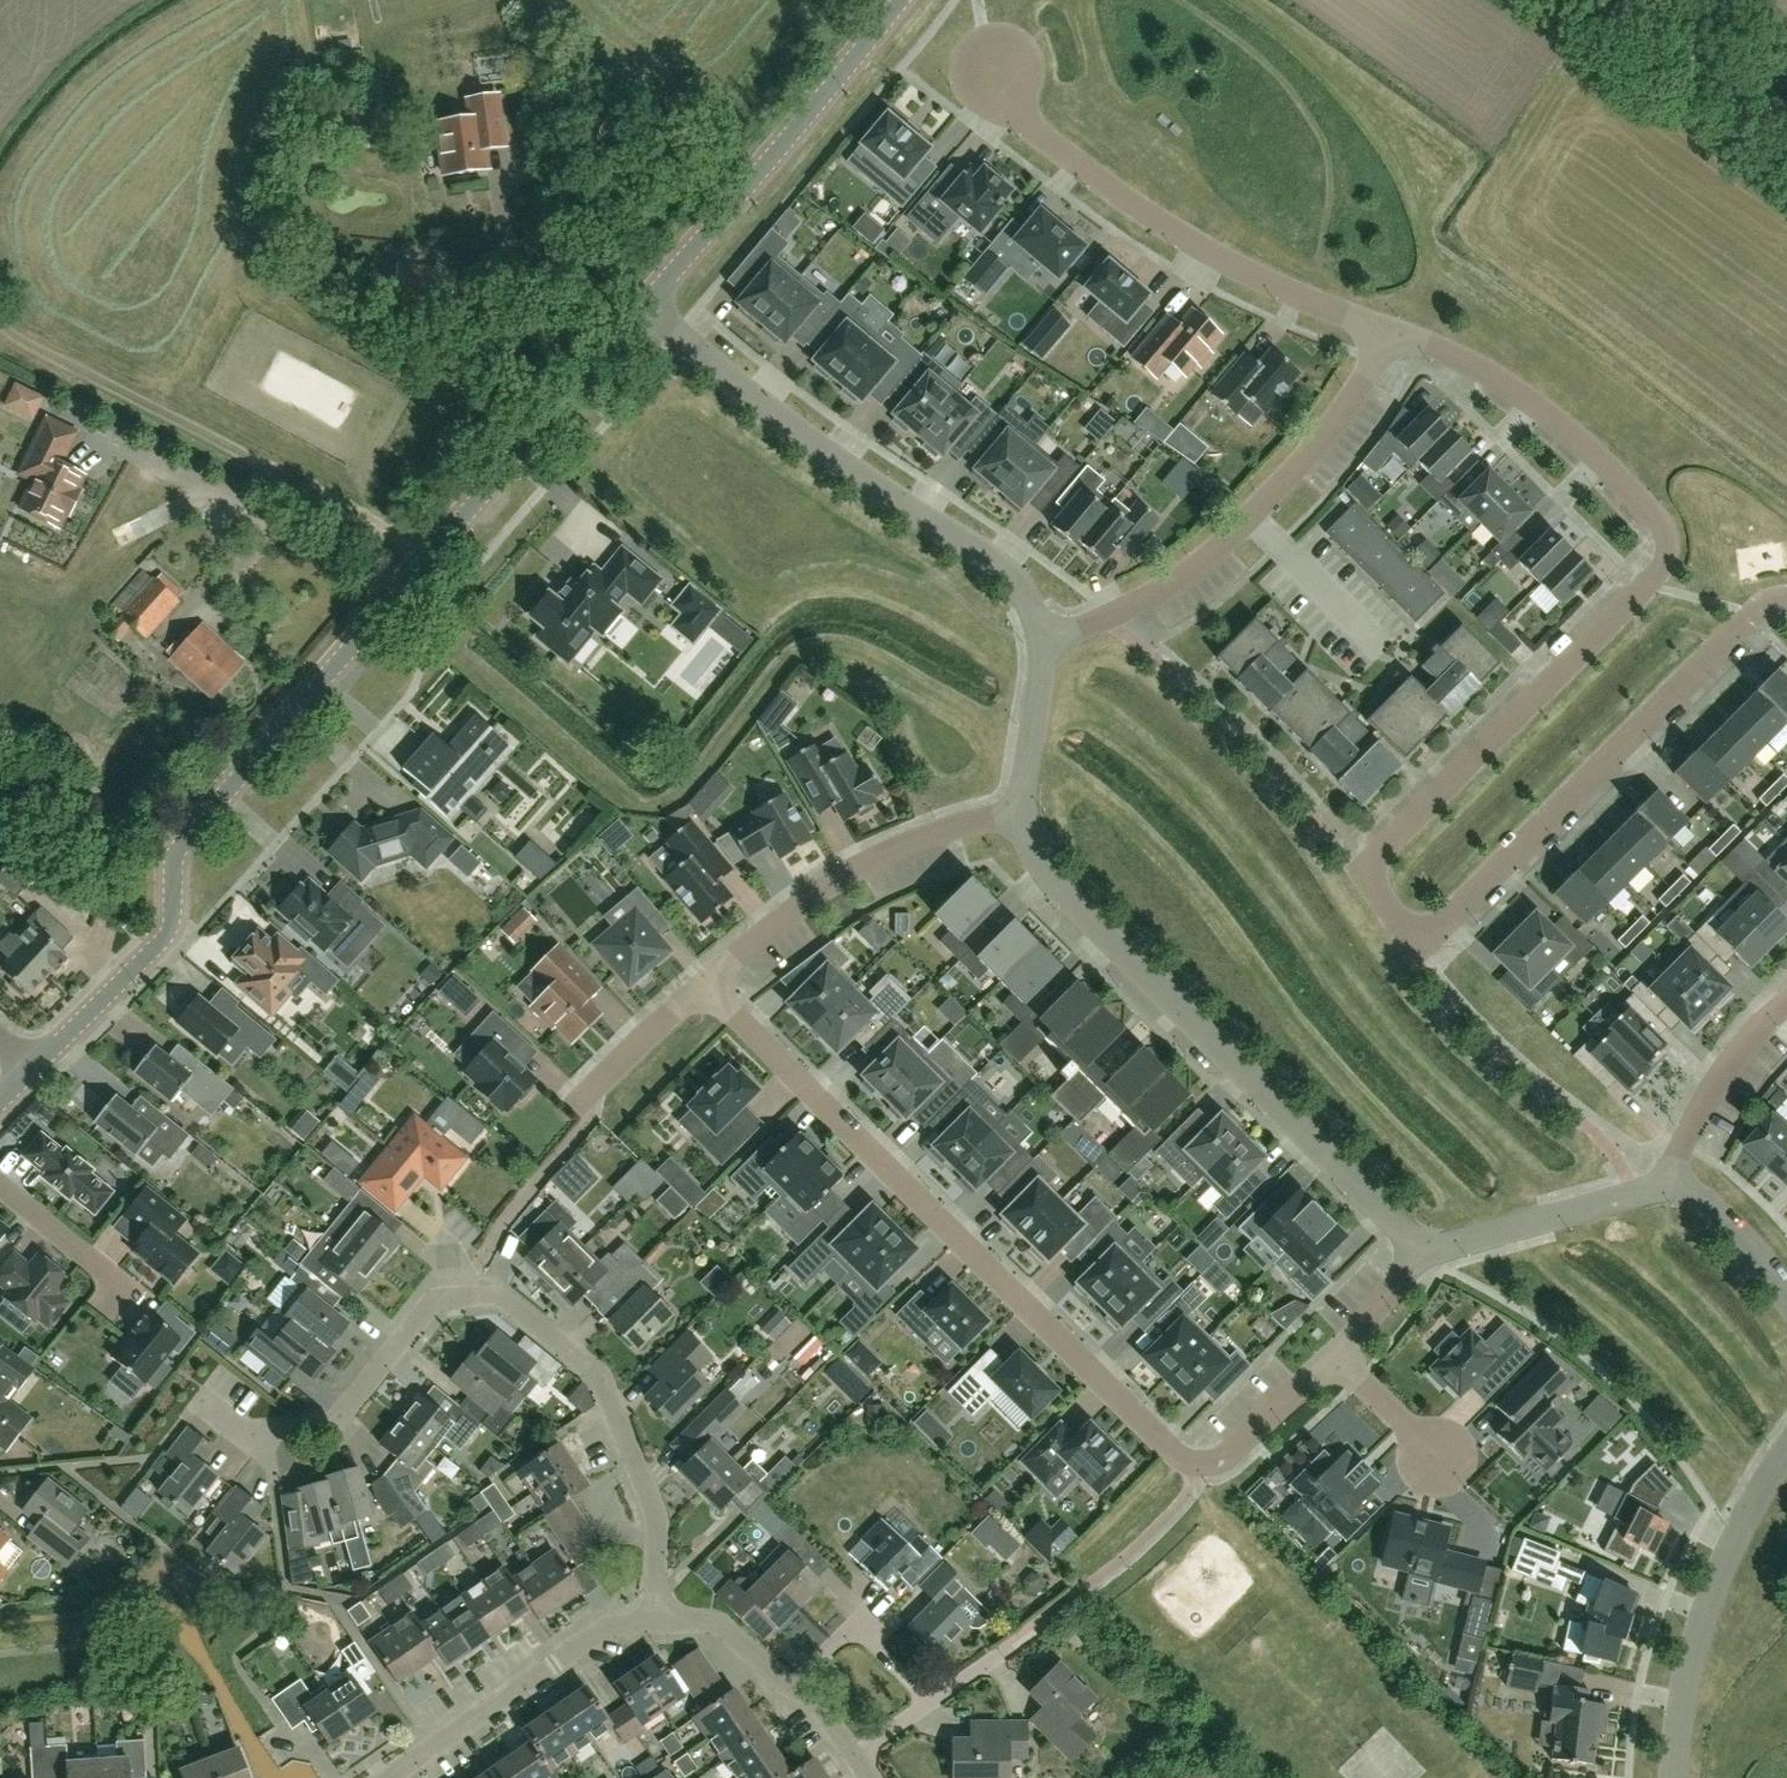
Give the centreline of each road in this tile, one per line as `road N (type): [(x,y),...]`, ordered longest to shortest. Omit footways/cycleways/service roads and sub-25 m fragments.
road 1 (residential): [(1786,599),(1762,605),(1443,925),(1418,931),(1397,922),(1381,902),(1373,867),(1401,829),(1660,570),(1667,548),(1653,515),(1559,422),(1474,365),(1384,333)]
road 2 (tertiary): [(34,1070),(164,939),(181,848),(648,306)]
road 3 (residential): [(702,986),(1169,1447),(1204,1456),(1249,1441),(1336,1359)]
road 4 (residential): [(657,1626),(647,1491),(605,1389),(506,1301),(470,1293),(433,1308),(341,1426),(247,1435),(200,1402)]
road 5 (residential): [(1014,815),(1035,860),(1086,924),(1422,1256)]
road 6 (residential): [(648,306),(889,498),(1000,562),(1038,610),(1043,643)]
road 7 (residential): [(1384,333),(1244,275),(1143,213),(1066,160),(1020,115),(990,61)]
road 8 (residential): [(1384,333),(1355,399),(1305,464),(1193,574),(1043,643)]
road 9 (tertiary): [(648,306),(900,0)]
road 10 (residential): [(1014,815),(982,819),(861,867),(788,914),(702,986)]
road 11 (residential): [(1786,1447),(1763,1477),(1719,1577),(1690,1670),(1677,1777)]
road 12 (residential): [(657,1626),(609,1629),(389,1777)]
road 13 (residential): [(1422,1256),(1670,1186)]
road 14 (unclassified): [(1786,131),(1604,0)]
road 15 (residential): [(1786,1004),(1693,1119),(1670,1186)]
road 16 (residential): [(930,1707),(856,1632),(790,1691)]
road 17 (residential): [(1043,643),(1014,815)]
road 18 (residential): [(1670,1186),(1736,1234),(1786,1300)]
road 19 (residential): [(0,1189),(127,1293)]
road 20 (residential): [(930,1707),(1060,1608)]
road 21 (residential): [(790,1691),(713,1623),(657,1626)]
road 22 (residential): [(702,986),(596,1089)]
road 23 (residential): [(1336,1359),(1435,1459)]
road 24 (residential): [(1336,1359),(1422,1256)]

